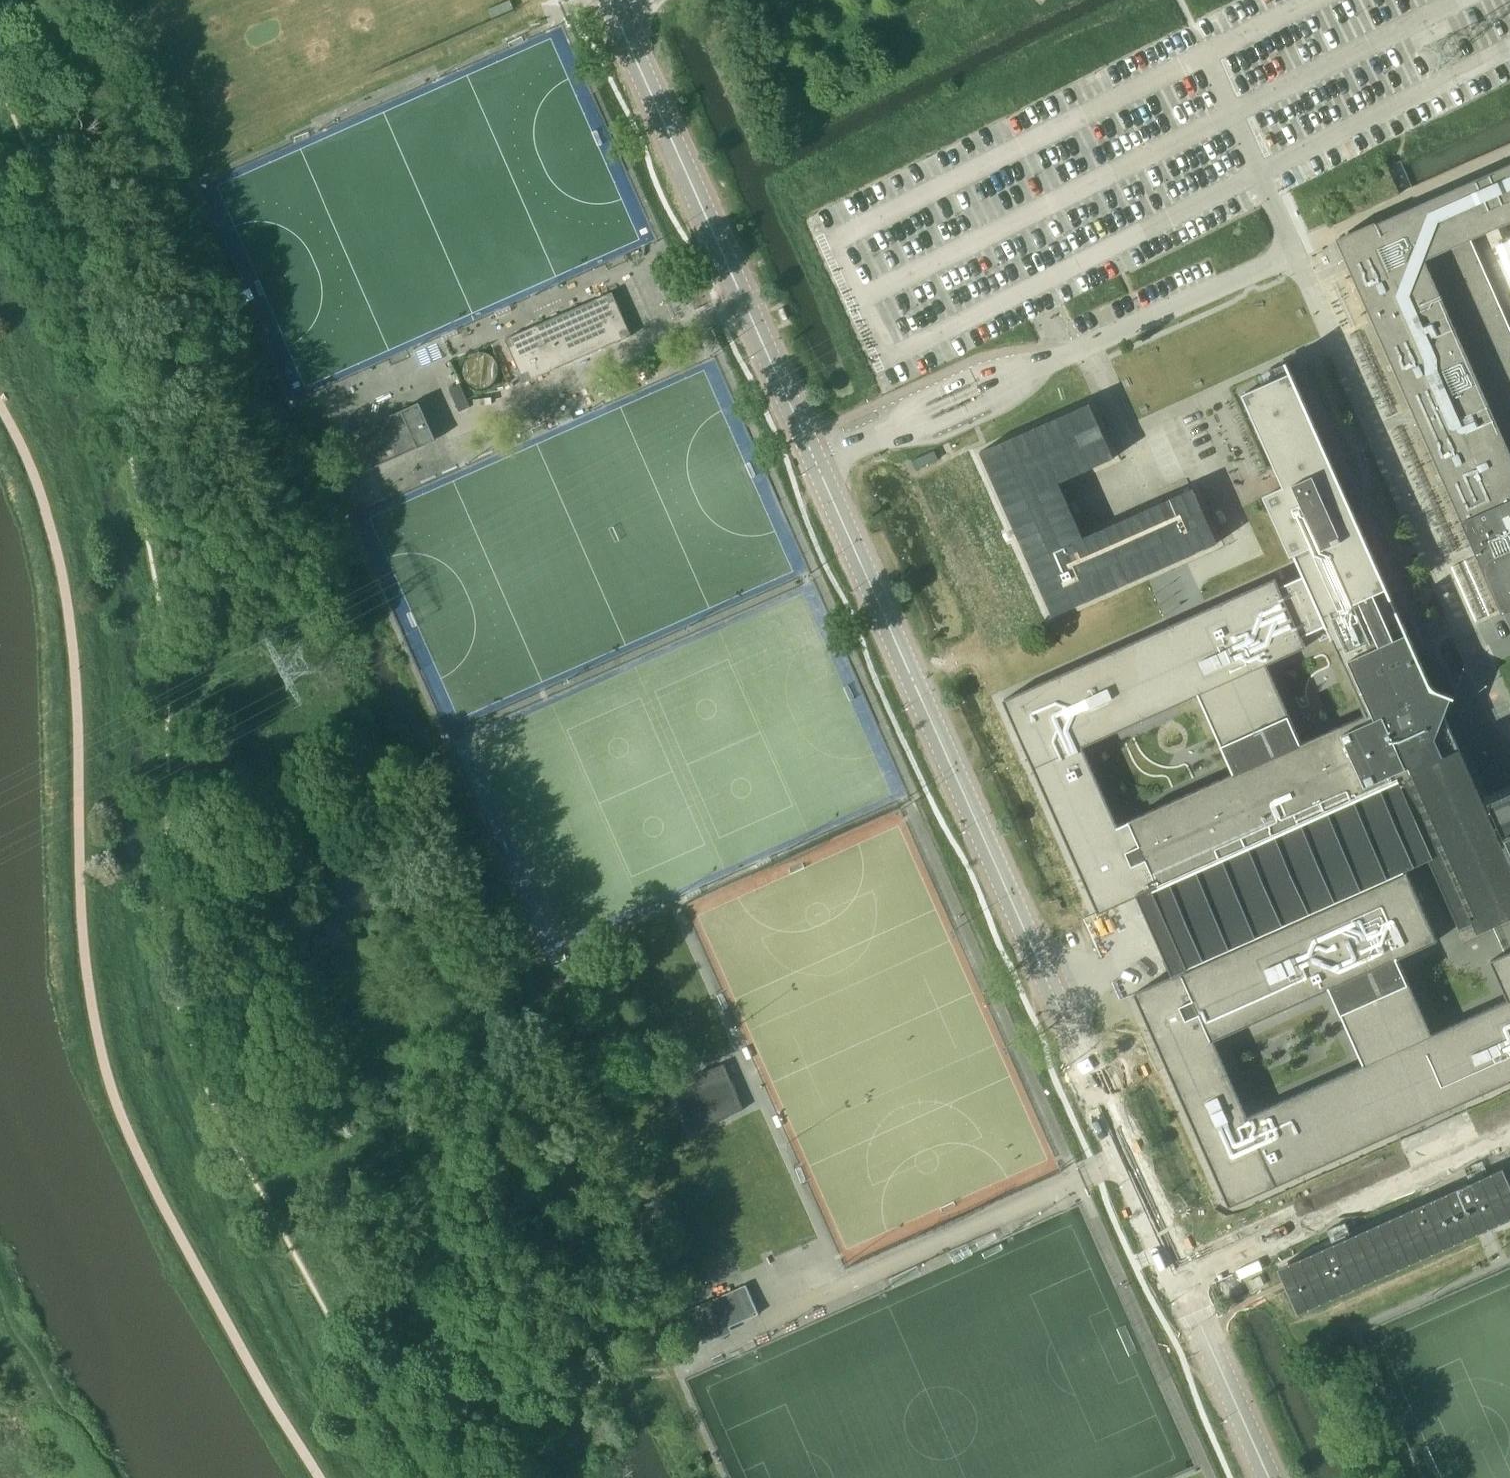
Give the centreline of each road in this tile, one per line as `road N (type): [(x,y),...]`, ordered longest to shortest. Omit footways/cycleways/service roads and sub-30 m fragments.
road 1 (tertiary): [(1269,1477),(613,5)]

